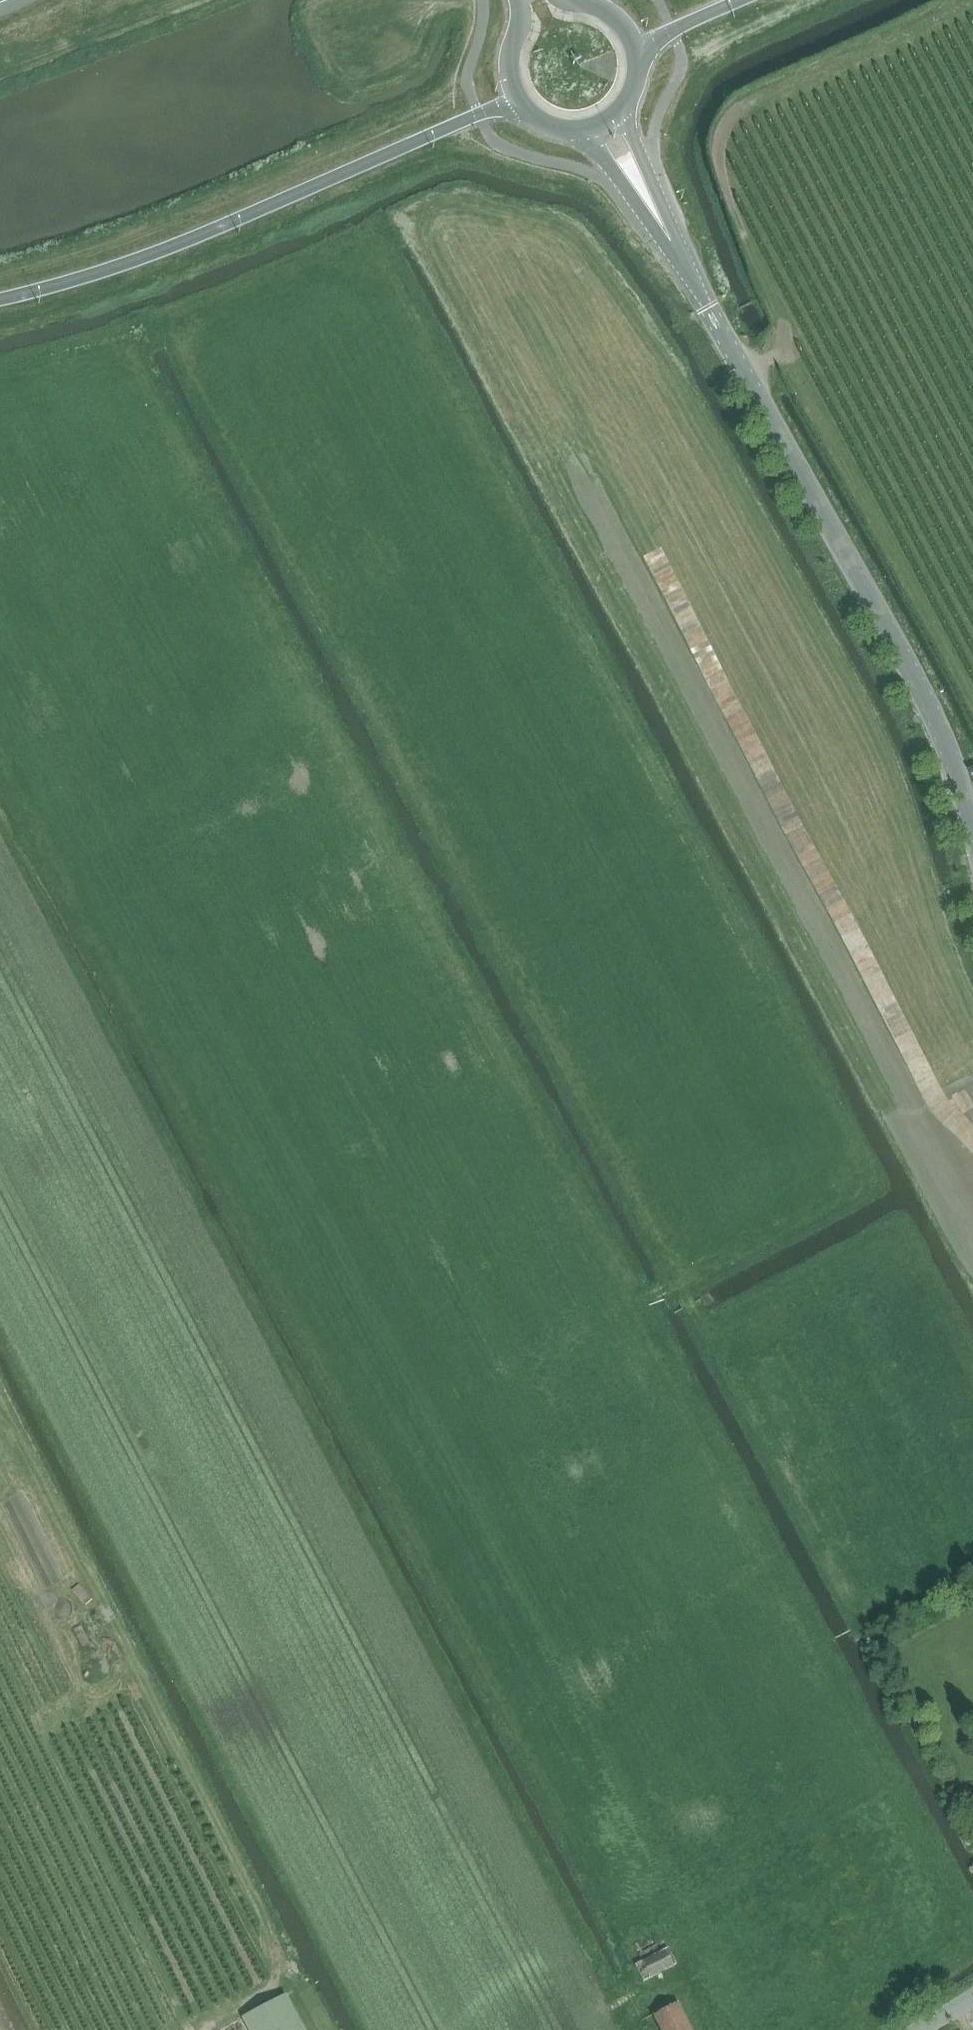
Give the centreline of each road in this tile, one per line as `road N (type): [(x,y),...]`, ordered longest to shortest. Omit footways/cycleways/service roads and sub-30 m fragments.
road 1 (tertiary): [(972,827),(924,693),(666,230)]
road 2 (trunk): [(0,299),(158,251),(511,98)]
road 3 (tertiary): [(666,230),(624,110)]
road 4 (tertiary): [(582,135),(666,230)]

